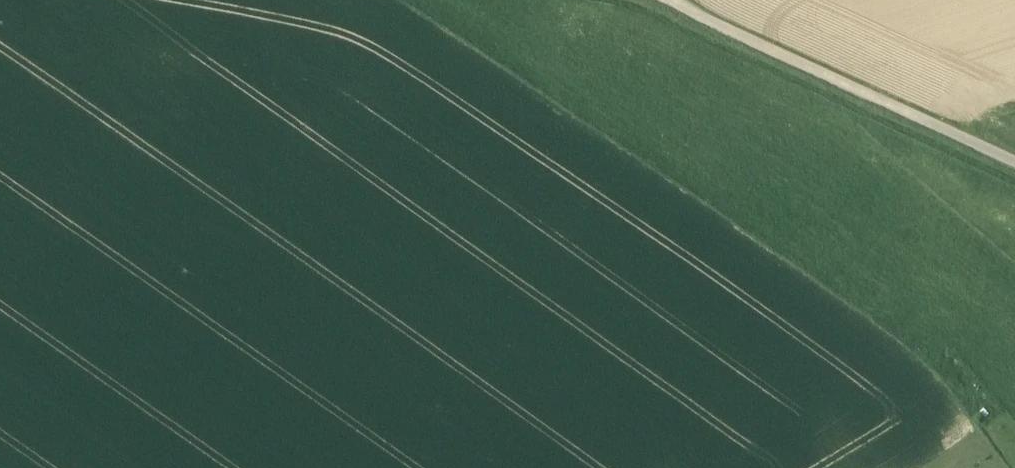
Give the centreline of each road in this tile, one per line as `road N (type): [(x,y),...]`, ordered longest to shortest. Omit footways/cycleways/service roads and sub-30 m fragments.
road 1 (track): [(674,0),(1014,157)]

